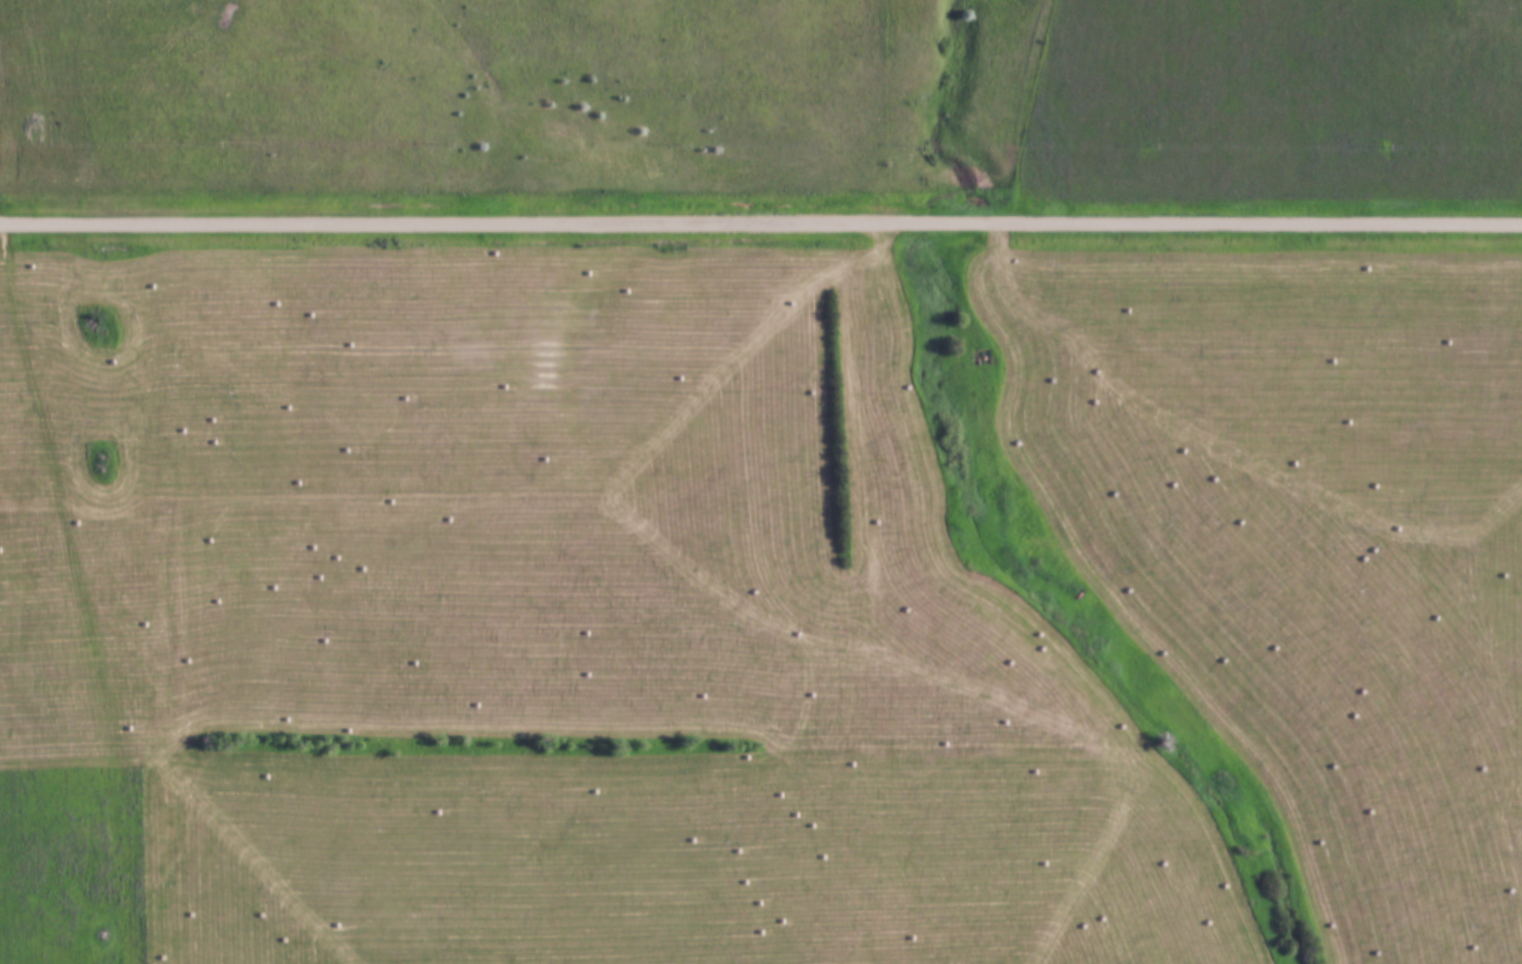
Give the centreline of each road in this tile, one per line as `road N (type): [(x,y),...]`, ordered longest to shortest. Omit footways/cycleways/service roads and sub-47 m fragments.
road 1 (residential): [(1521,218),(0,216)]

